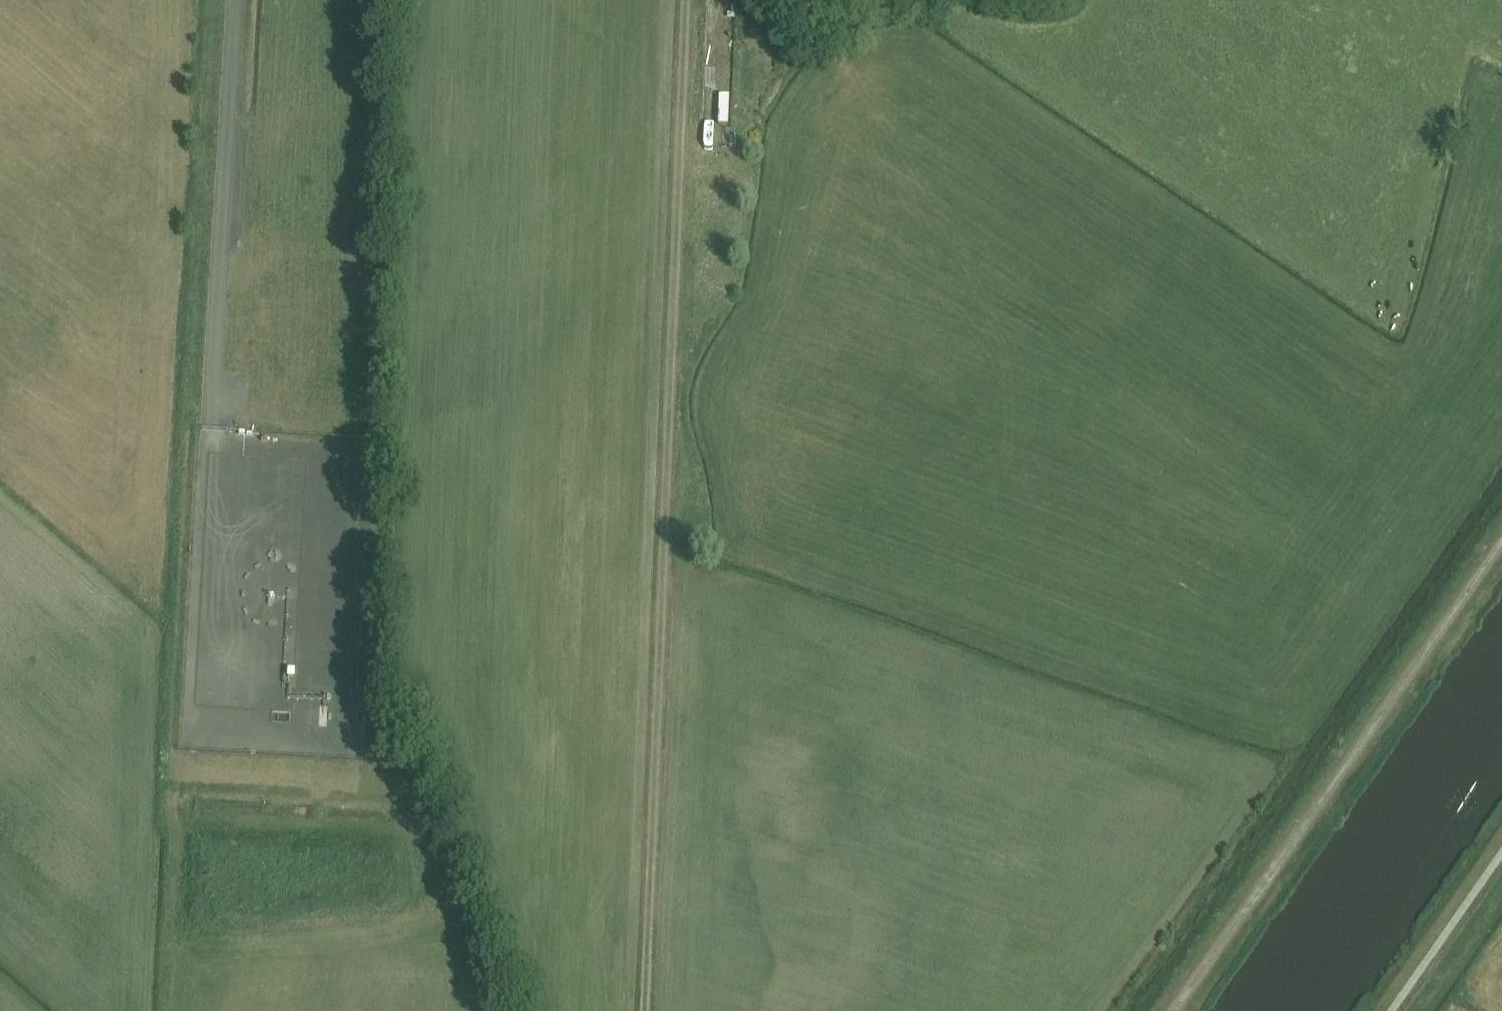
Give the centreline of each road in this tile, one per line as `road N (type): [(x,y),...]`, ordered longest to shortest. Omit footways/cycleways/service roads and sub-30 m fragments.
road 1 (track): [(686,0),(644,1010)]
road 2 (track): [(1501,538),(1168,1010)]

